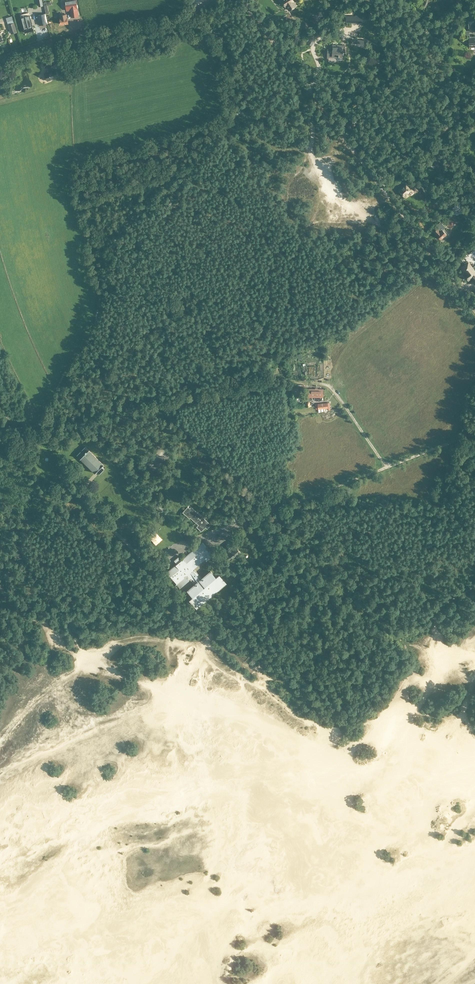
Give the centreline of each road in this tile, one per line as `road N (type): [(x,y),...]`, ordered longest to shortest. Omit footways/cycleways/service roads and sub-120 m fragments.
road 1 (track): [(474,433),(387,467),(330,387),(267,378),(44,424)]
road 2 (unclassified): [(474,309),(241,0)]
road 3 (track): [(330,387),(334,354),(474,236)]
road 4 (track): [(387,467),(186,544)]
road 5 (tertiary): [(0,59),(55,40),(162,27),(203,5)]
road 6 (track): [(382,187),(474,104)]

